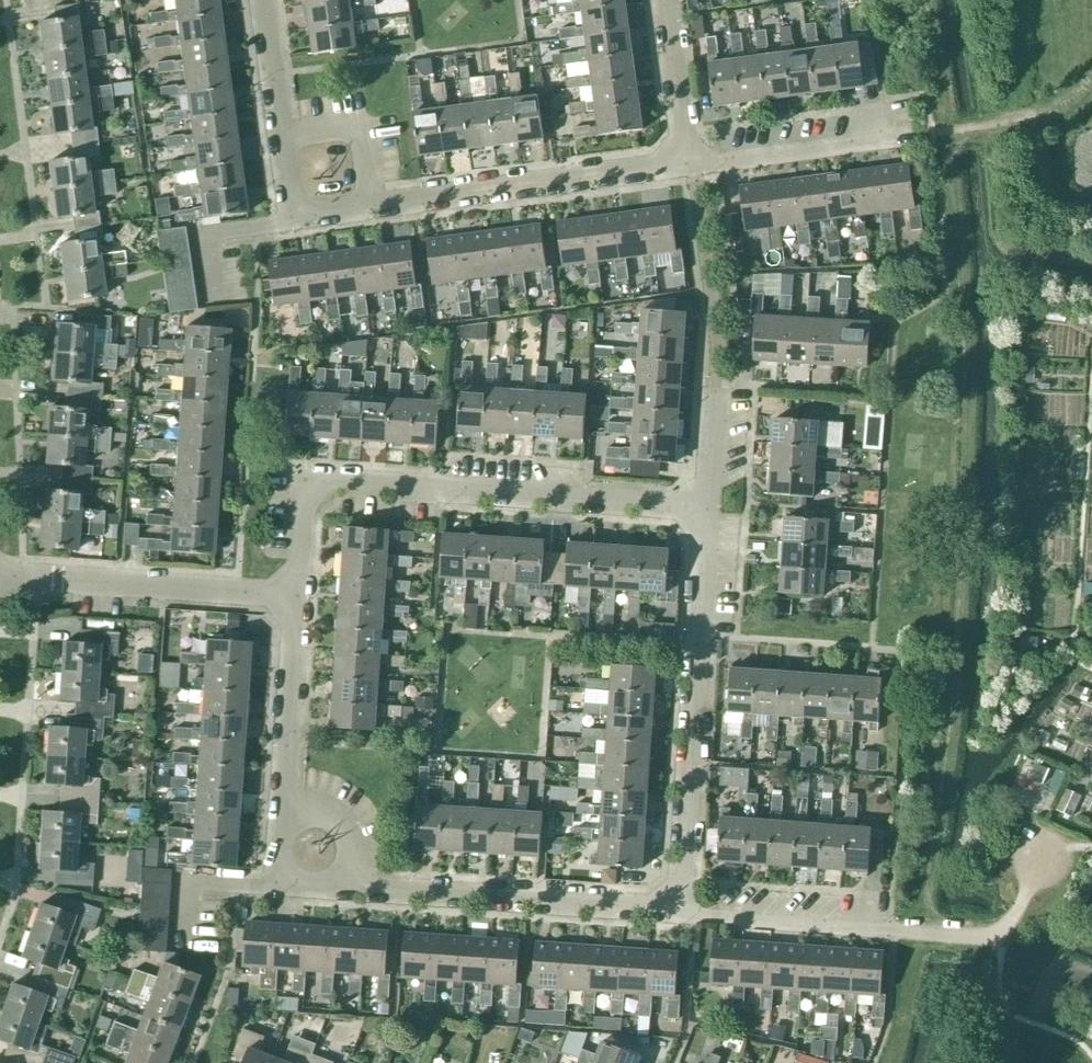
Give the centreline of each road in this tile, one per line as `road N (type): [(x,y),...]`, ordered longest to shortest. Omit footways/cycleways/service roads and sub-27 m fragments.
road 1 (residential): [(296,597),(303,473),(705,504)]
road 2 (residential): [(1041,850),(1007,939),(684,920)]
road 3 (residential): [(684,920),(705,504)]
road 4 (residential): [(372,205),(687,160)]
road 5 (residential): [(684,920),(367,899)]
road 6 (residential): [(296,597),(0,574)]
road 7 (residential): [(286,814),(296,597)]
road 8 (residential): [(874,140),(687,160)]
road 9 (residential): [(705,504),(714,328)]
road 10 (residential): [(367,899),(279,896),(286,814)]
road 11 (residential): [(687,160),(664,0)]
road 12 (residential): [(372,205),(363,131),(282,144)]
road 13 (residential): [(372,205),(293,216),(282,144)]
road 14 (residential): [(367,899),(369,860),(358,827),(323,813),(286,814)]
road 15 (residential): [(282,144),(262,0)]

